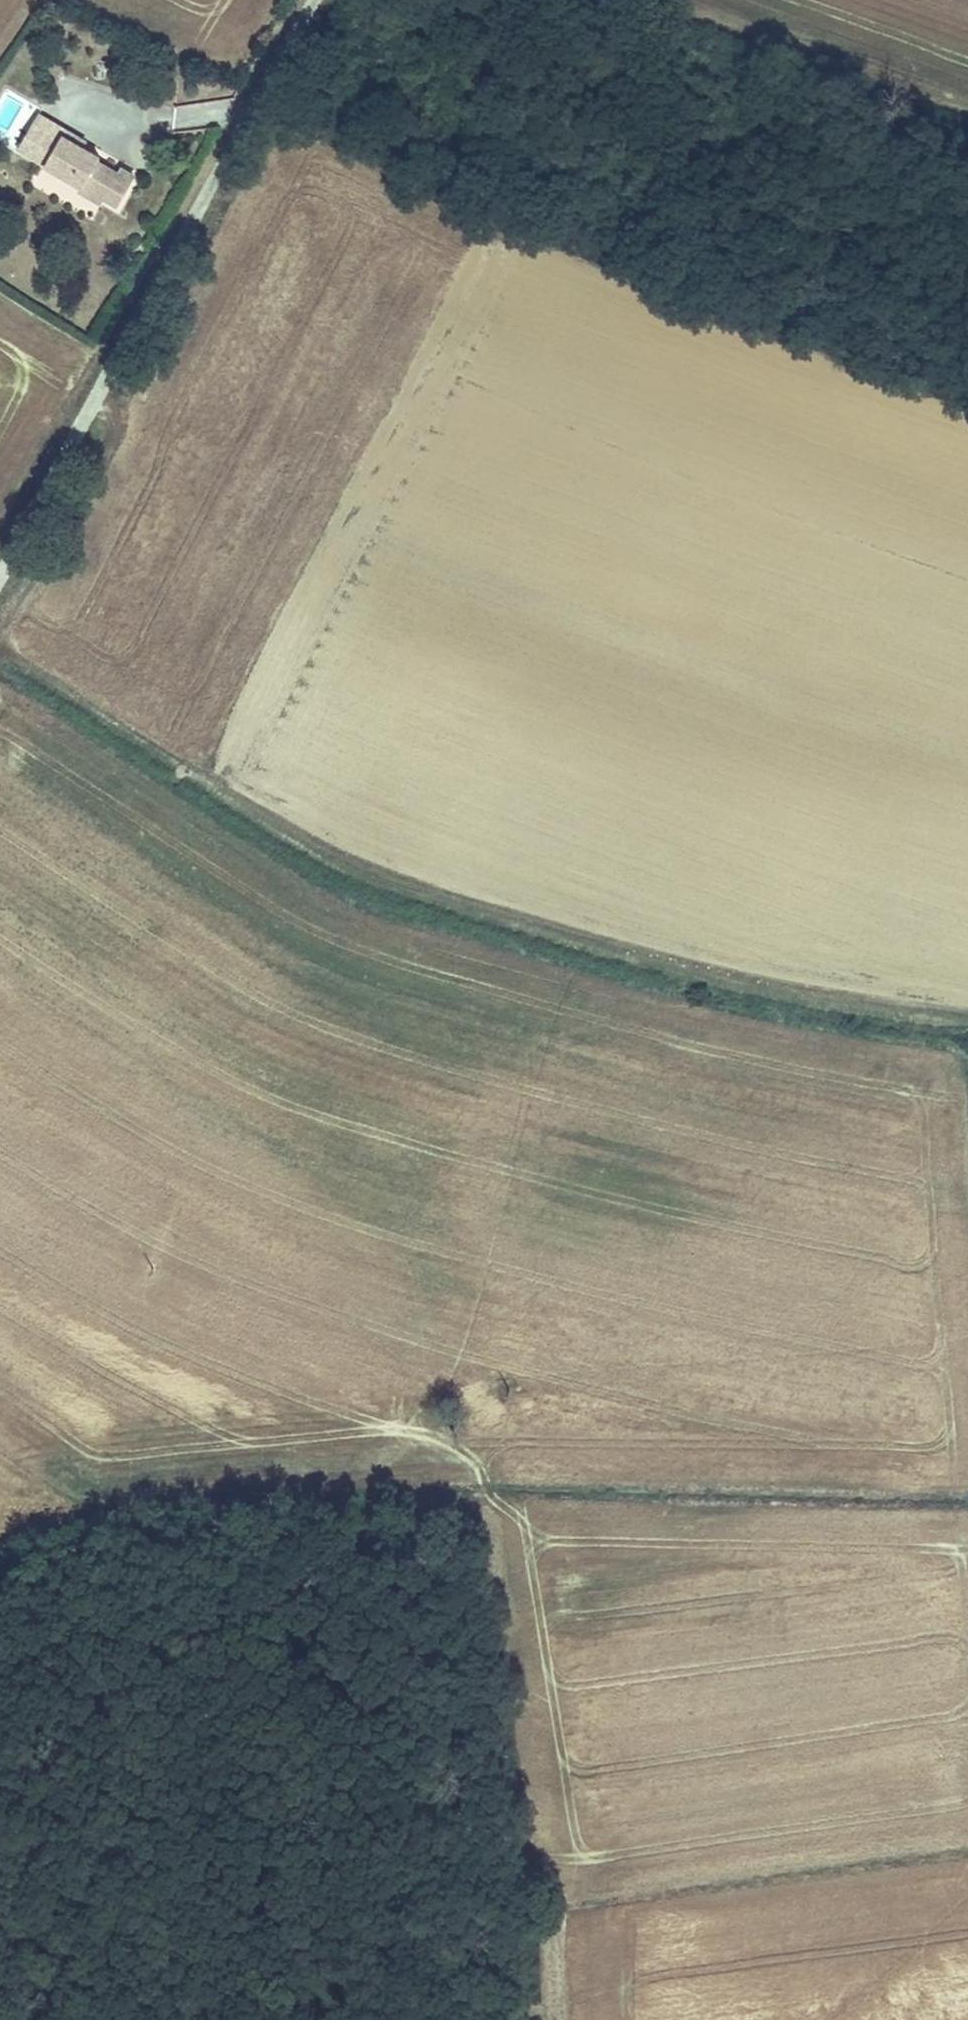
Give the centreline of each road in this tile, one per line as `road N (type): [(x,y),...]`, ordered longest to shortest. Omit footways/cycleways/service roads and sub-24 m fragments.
road 1 (track): [(967,1017),(605,937),(351,867),(0,643)]
road 2 (unclassified): [(317,0),(0,574)]

